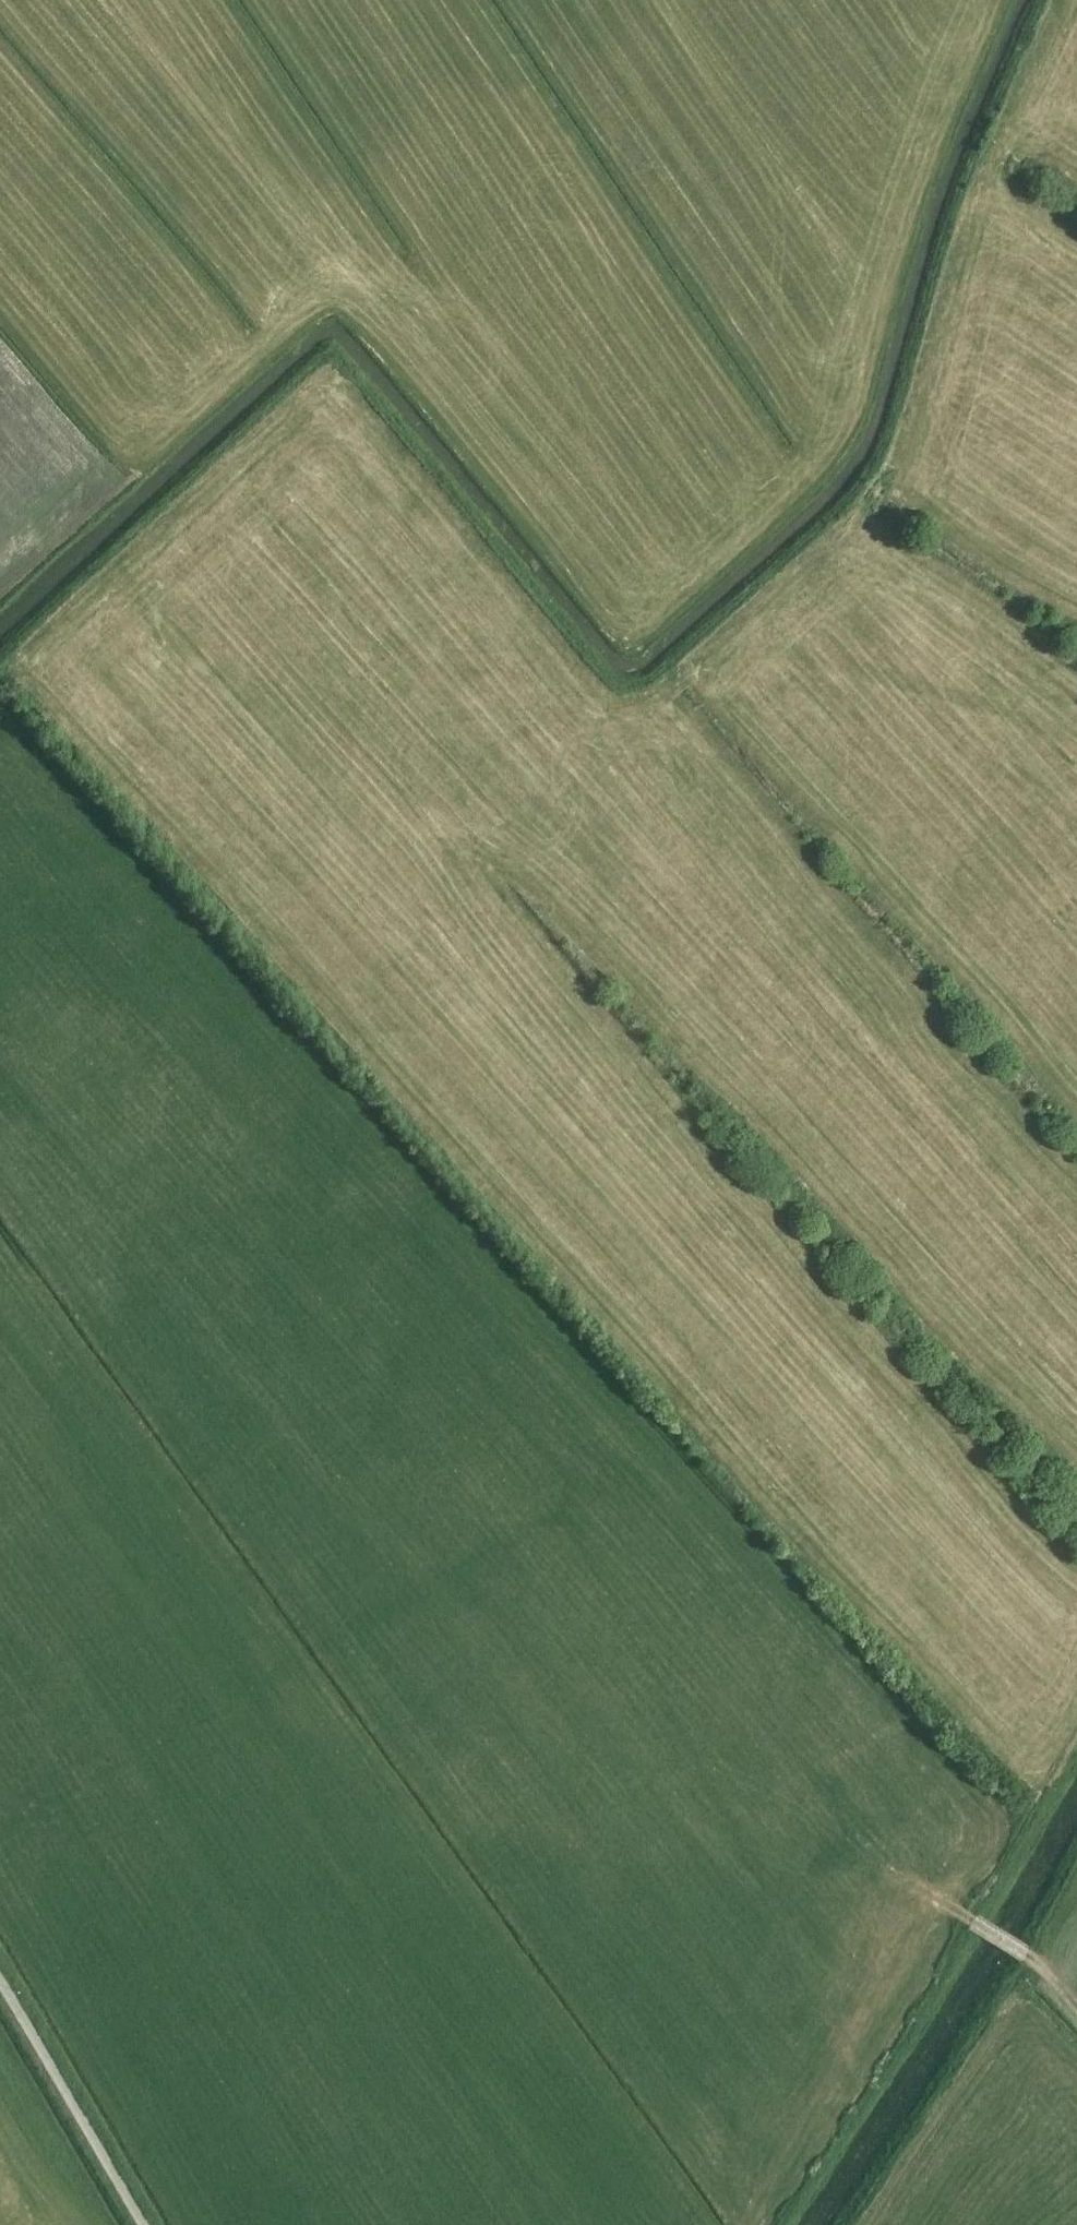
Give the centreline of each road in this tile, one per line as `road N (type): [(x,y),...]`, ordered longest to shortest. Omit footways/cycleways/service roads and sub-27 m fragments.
road 1 (track): [(1076,2008),(1028,1956),(947,1906)]

